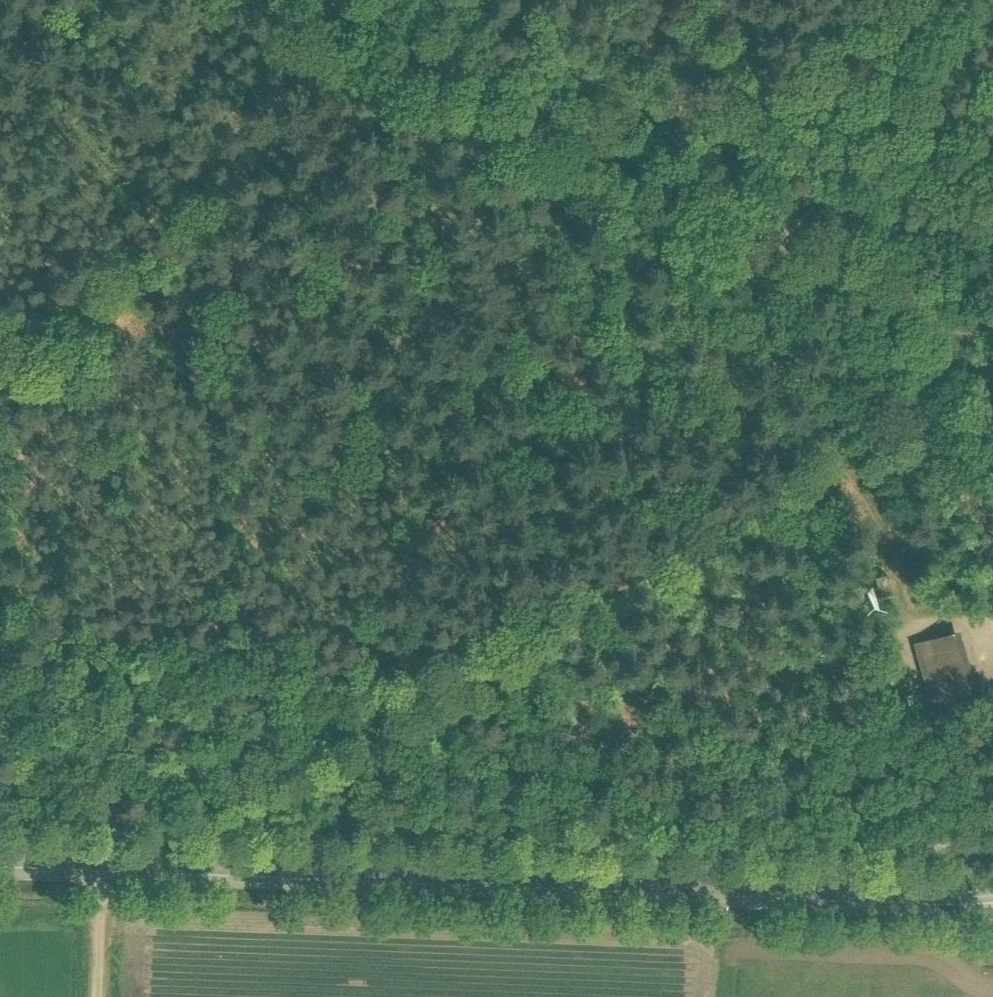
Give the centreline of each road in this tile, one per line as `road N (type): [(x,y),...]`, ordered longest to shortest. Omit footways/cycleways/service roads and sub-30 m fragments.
road 1 (track): [(0,438),(844,465),(992,378)]
road 2 (tertiary): [(940,903),(0,873)]
road 3 (track): [(332,0),(992,331)]
road 4 (track): [(100,817),(101,996)]

